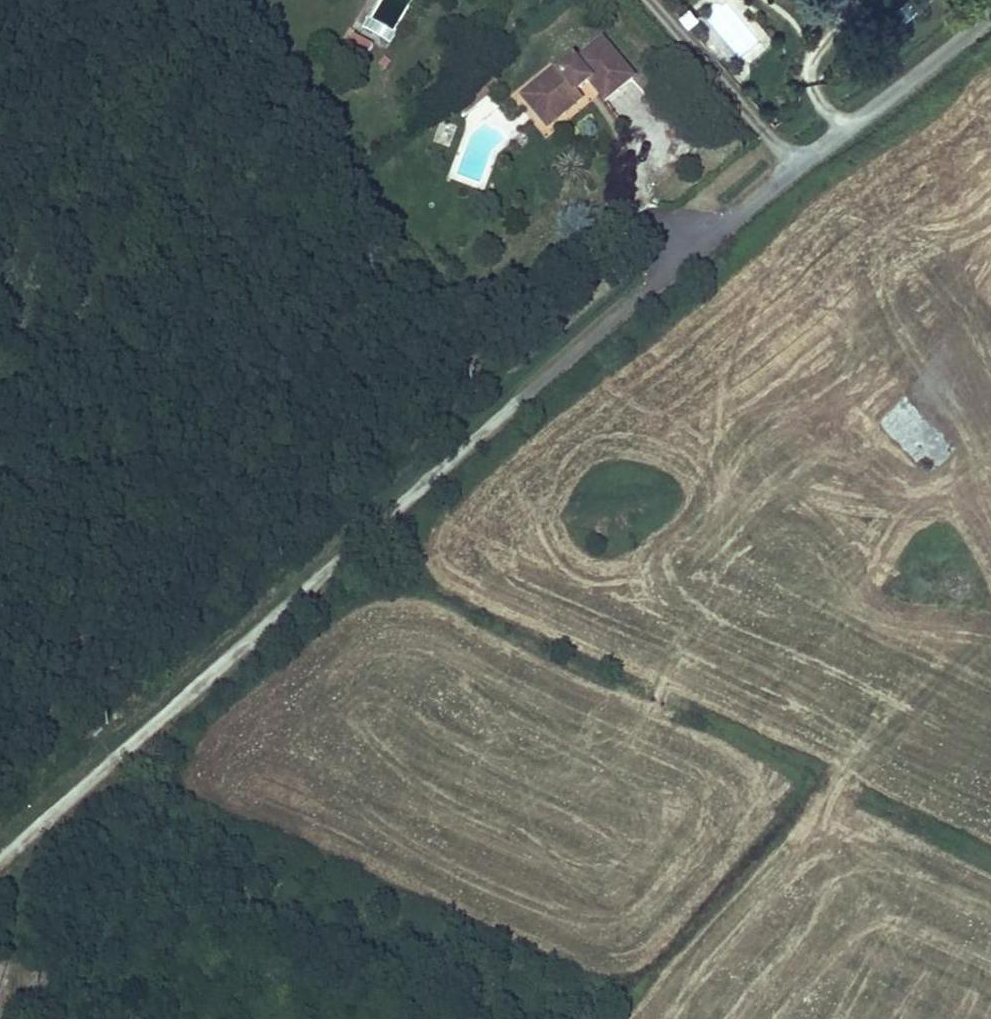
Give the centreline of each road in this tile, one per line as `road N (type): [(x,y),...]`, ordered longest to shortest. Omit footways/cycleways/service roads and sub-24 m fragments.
road 1 (track): [(0,861),(518,403)]
road 2 (residential): [(518,403),(798,163)]
road 3 (residential): [(798,163),(990,8)]
road 4 (residential): [(658,0),(798,163)]

